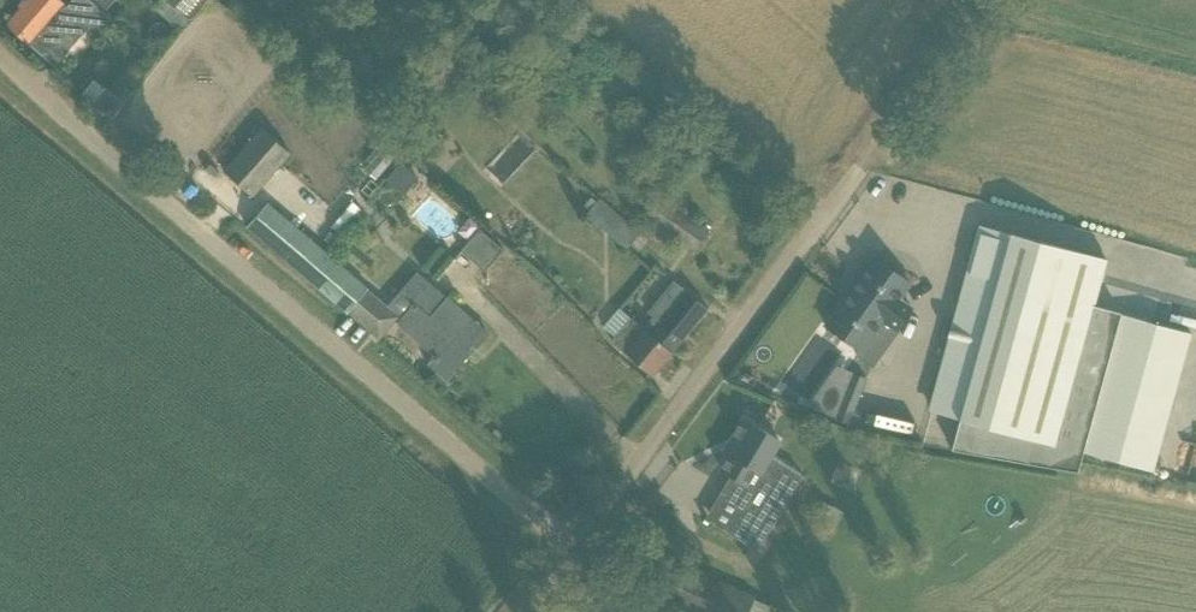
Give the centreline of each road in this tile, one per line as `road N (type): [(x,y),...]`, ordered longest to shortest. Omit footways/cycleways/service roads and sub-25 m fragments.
road 1 (unclassified): [(570,544),(0,54)]
road 2 (unclassified): [(570,544),(849,172)]
road 3 (track): [(963,0),(849,172)]

